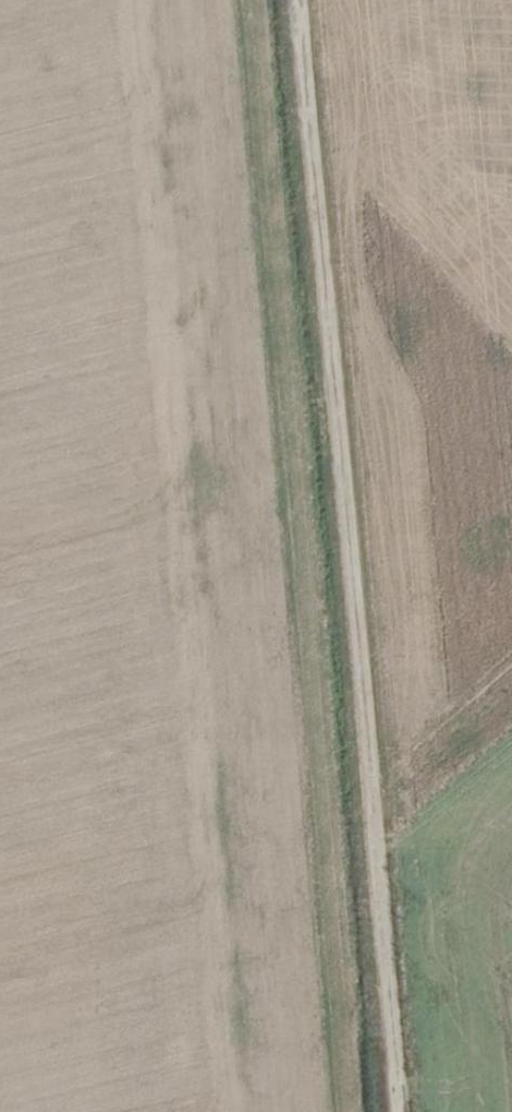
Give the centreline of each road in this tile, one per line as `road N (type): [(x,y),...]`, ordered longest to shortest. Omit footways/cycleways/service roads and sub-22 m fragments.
road 1 (track): [(305,0),(400,1111)]

